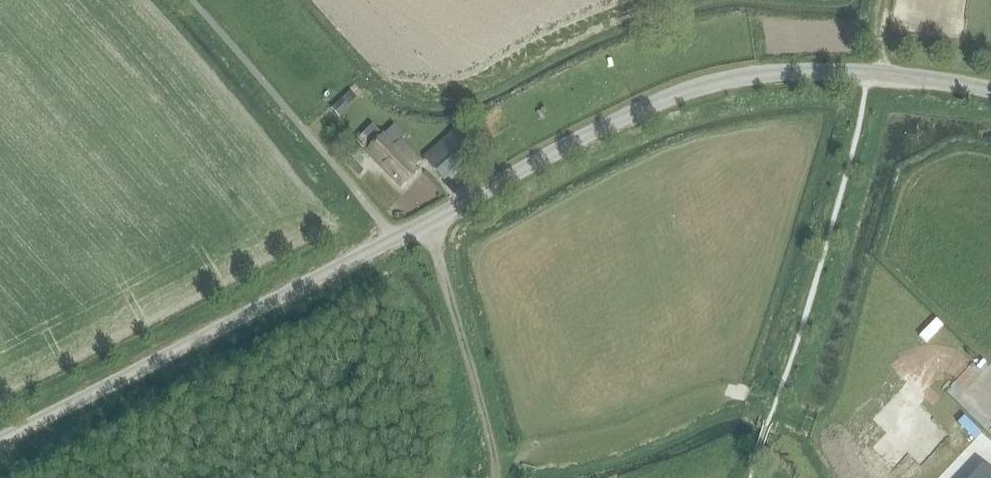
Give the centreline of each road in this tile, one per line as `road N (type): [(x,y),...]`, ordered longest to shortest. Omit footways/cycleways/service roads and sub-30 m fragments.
road 1 (unclassified): [(990,90),(870,72),(787,72),(700,86),(426,220)]
road 2 (unclassified): [(0,440),(426,220)]
road 3 (track): [(495,477),(426,220)]

